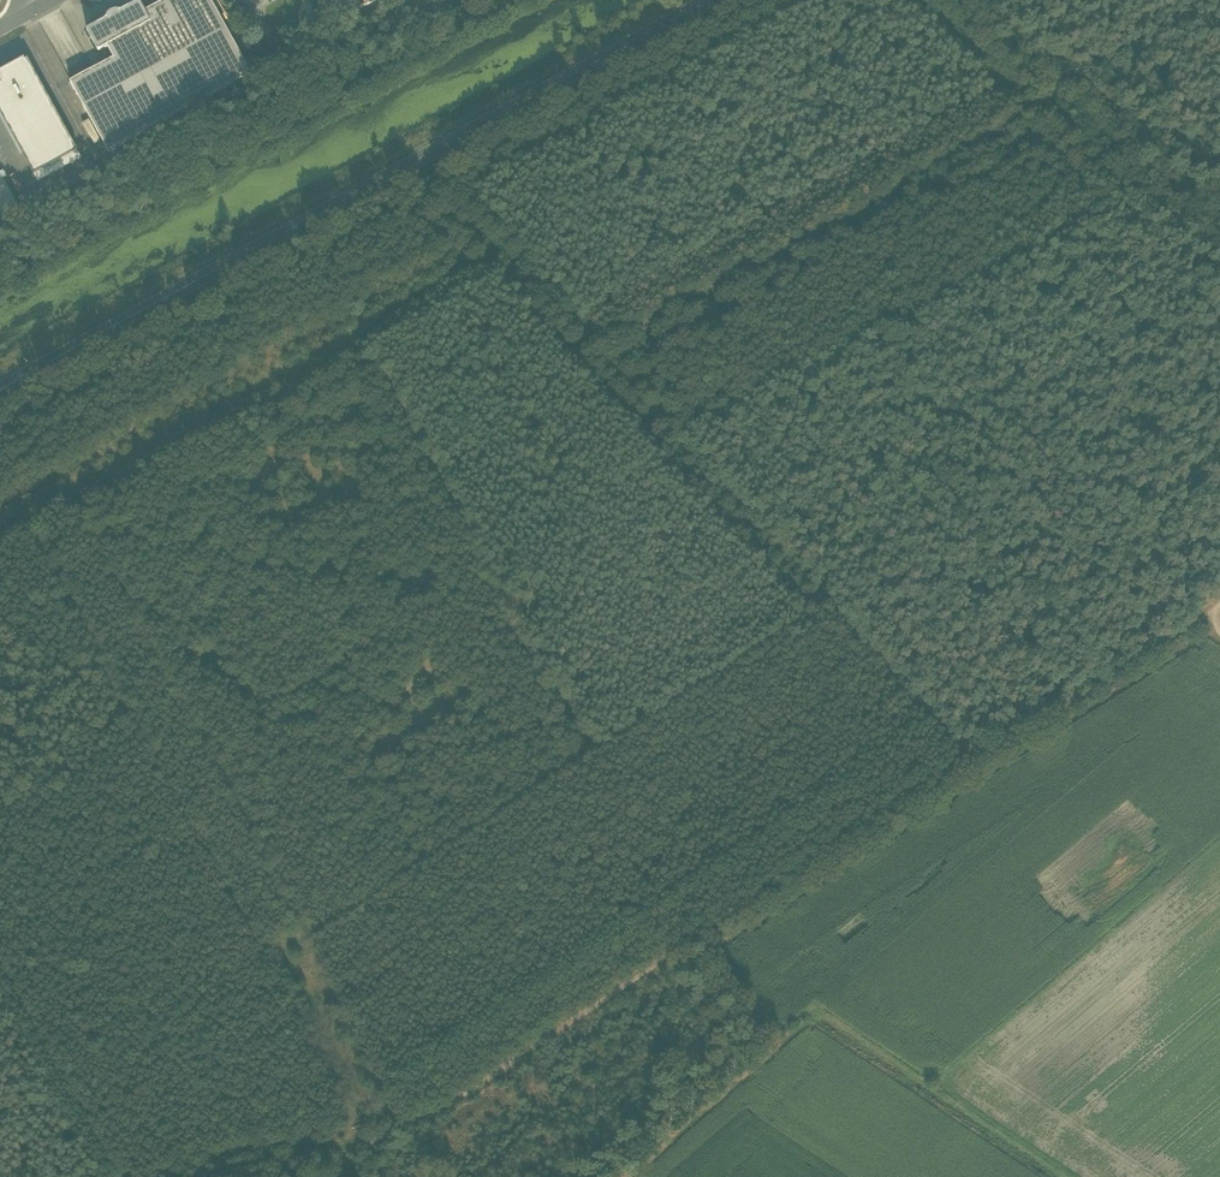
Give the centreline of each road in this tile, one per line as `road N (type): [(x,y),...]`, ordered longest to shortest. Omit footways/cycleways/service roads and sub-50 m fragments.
road 1 (track): [(213,1176),(389,1130),(975,756)]
road 2 (primary): [(0,391),(711,0)]
road 3 (track): [(502,240),(0,521)]
road 4 (track): [(975,756),(1205,612)]

